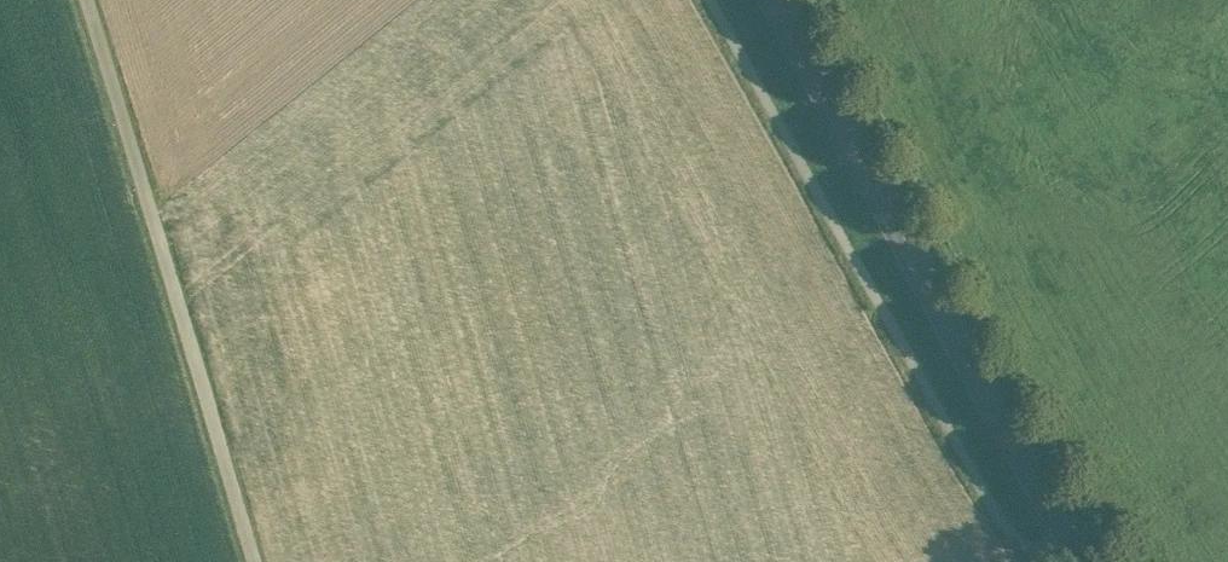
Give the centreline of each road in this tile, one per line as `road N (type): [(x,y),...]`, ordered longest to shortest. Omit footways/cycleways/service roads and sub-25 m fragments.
road 1 (secondary): [(1089,561),(774,0)]
road 2 (unclassified): [(253,561),(88,0)]

